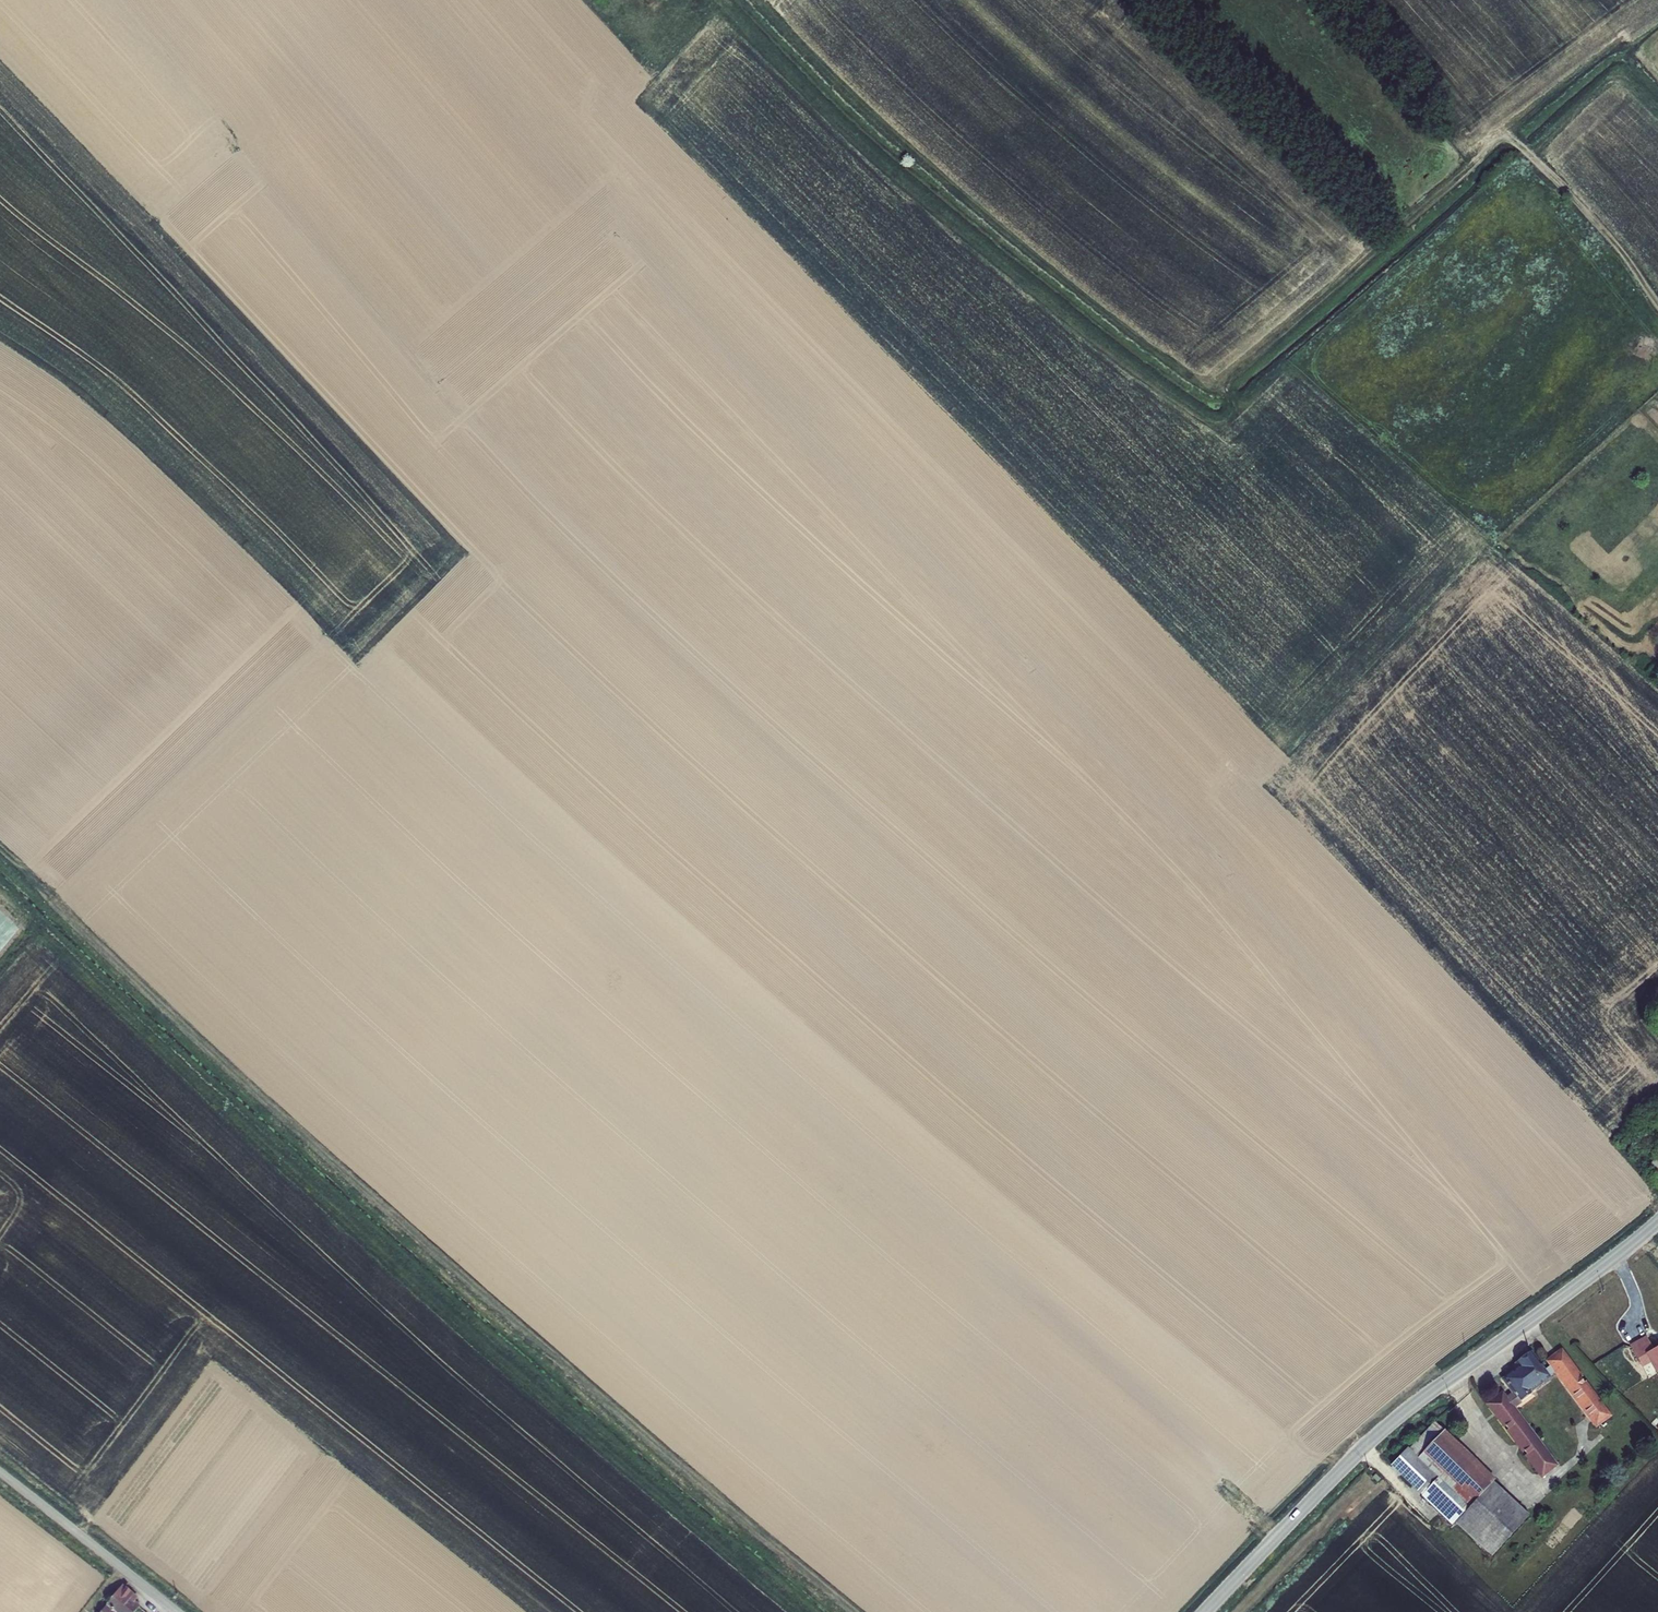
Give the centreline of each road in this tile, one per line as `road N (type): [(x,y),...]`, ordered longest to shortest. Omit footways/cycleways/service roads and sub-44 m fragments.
road 1 (tertiary): [(1657,1224),(1382,1430),(1204,1611)]
road 2 (unclassified): [(0,1472),(177,1611)]

